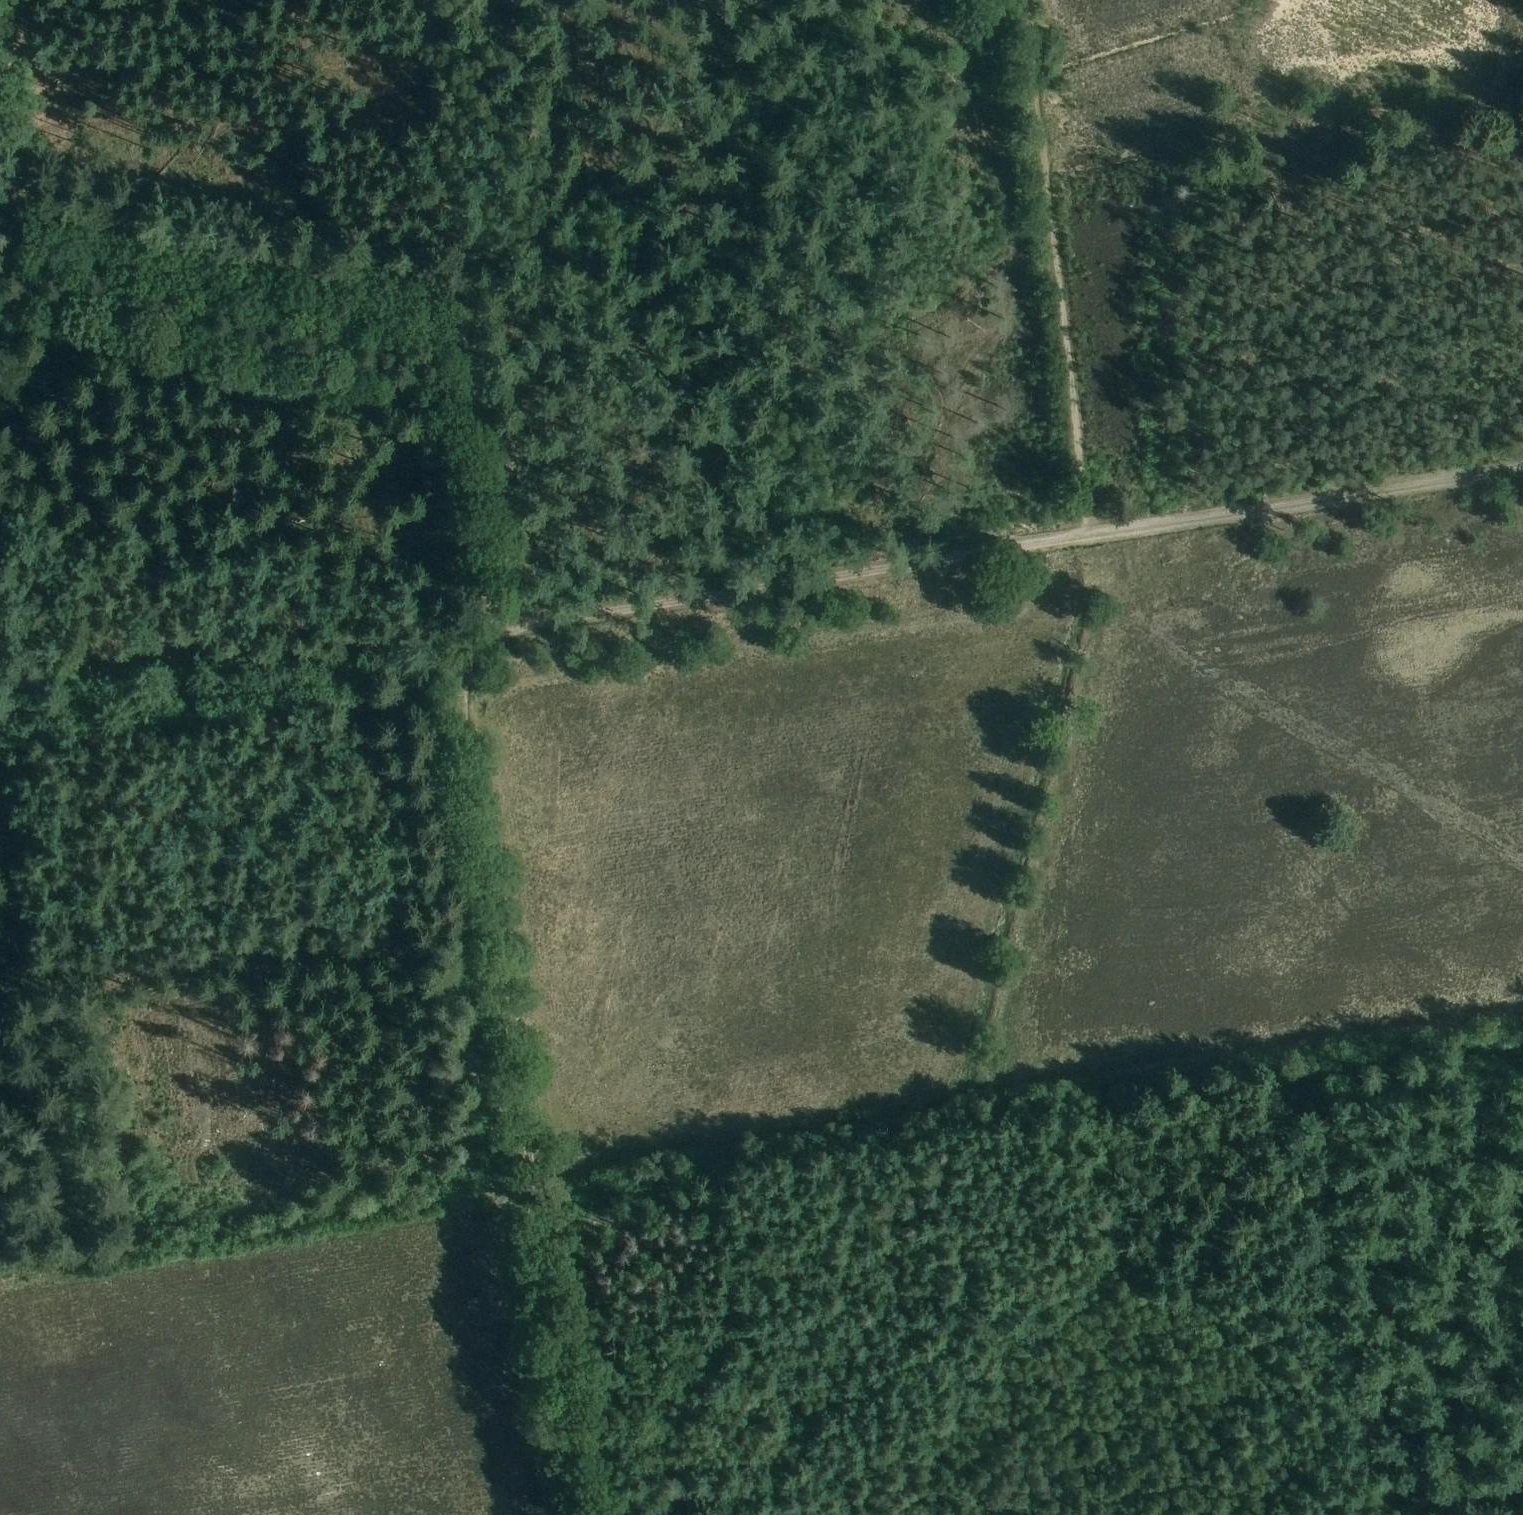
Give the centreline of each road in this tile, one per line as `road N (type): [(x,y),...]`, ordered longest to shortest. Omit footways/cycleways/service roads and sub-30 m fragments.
road 1 (track): [(1042,0),(1074,169),(1060,278),(1093,535),(284,675),(0,707)]
road 2 (track): [(1093,535),(1522,472)]

